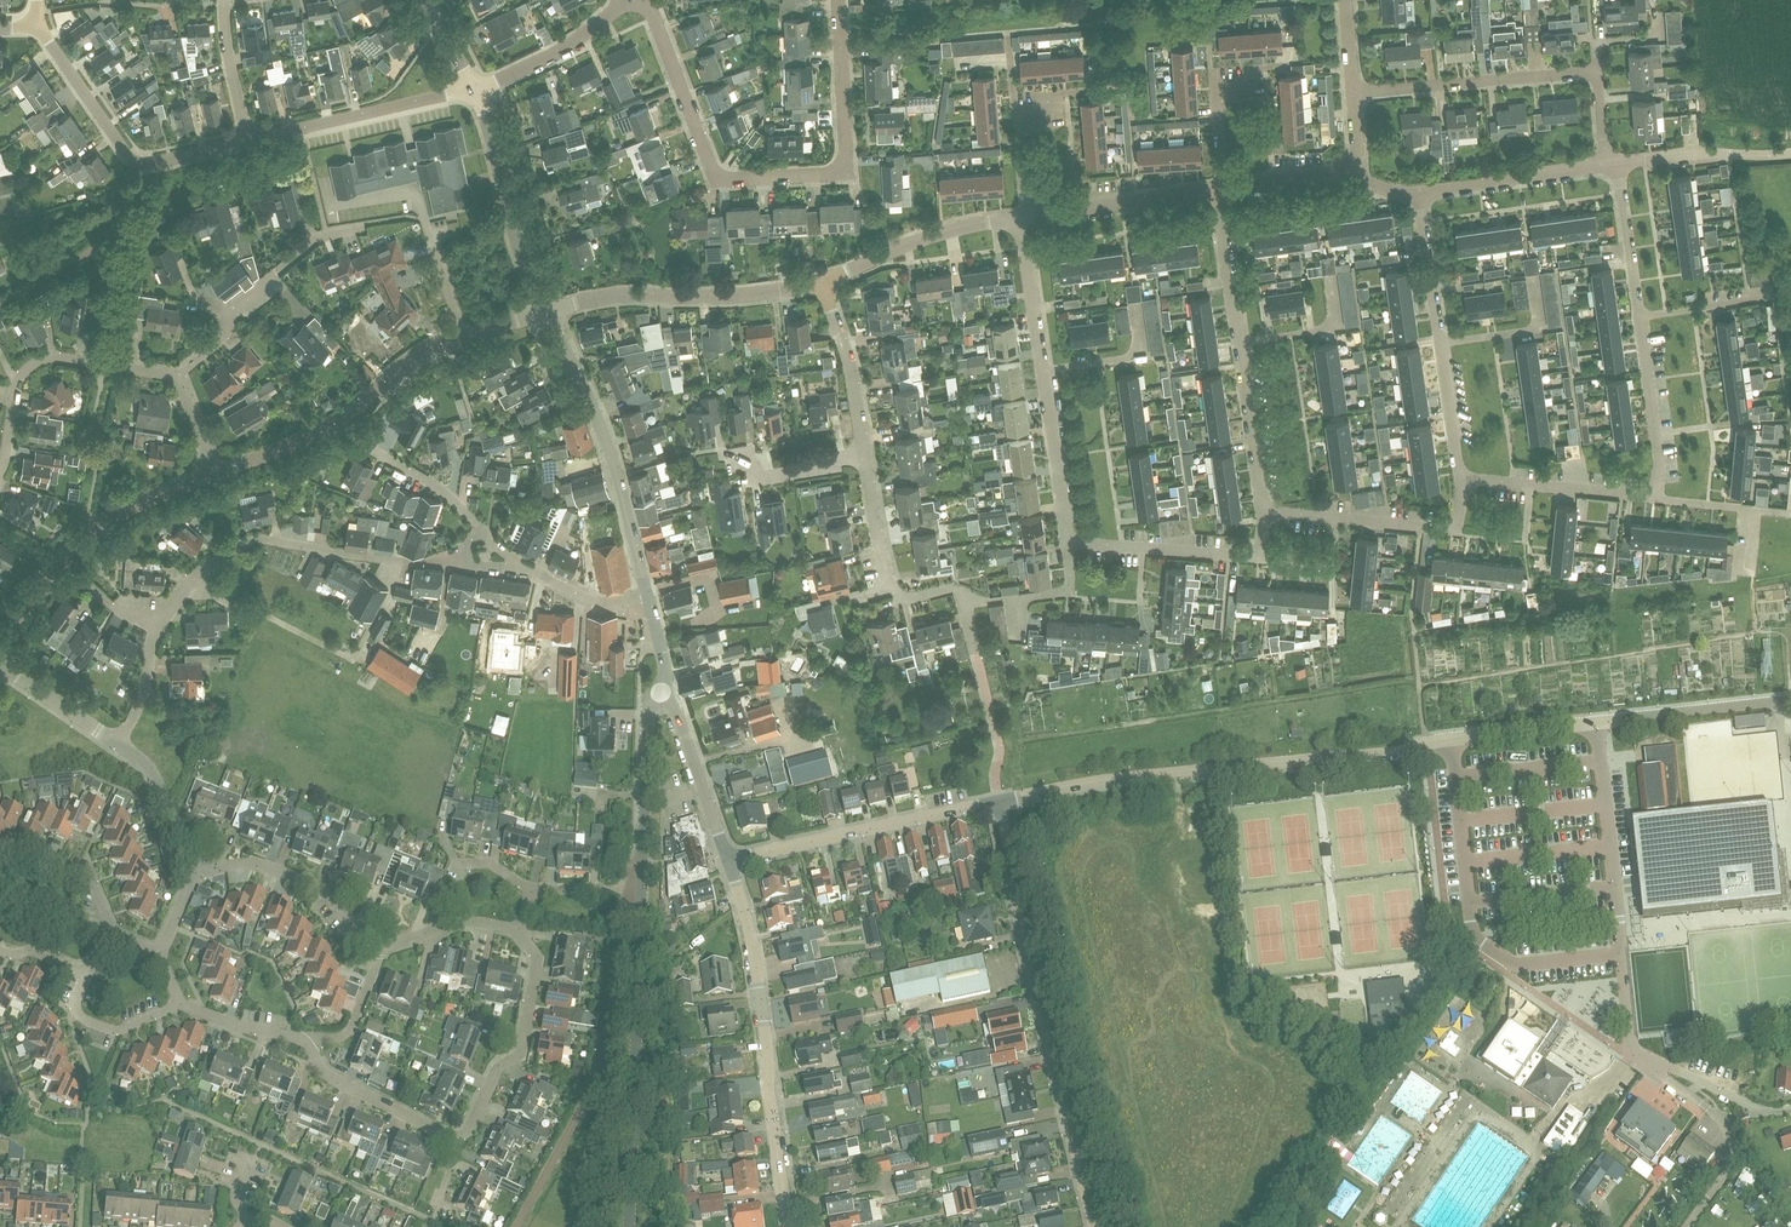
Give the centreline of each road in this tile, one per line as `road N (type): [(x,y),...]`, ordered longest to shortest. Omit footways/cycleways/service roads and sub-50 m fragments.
road 1 (residential): [(999,800),(1112,779),(1597,723)]
road 2 (residential): [(644,0),(712,173),(725,181),(846,173),(840,0)]
road 3 (residential): [(1095,1226),(999,800)]
road 4 (residential): [(786,1226),(752,942),(729,859)]
road 5 (residential): [(515,1226),(594,1078),(623,906),(642,887)]
road 6 (residential): [(1653,1068),(1635,1058),(1631,1037),(1597,723)]
road 7 (tertiary): [(630,1226),(642,887)]
road 8 (residential): [(161,624),(213,563),(259,539),(455,561)]
road 9 (tertiary): [(648,595),(605,435),(549,313)]
road 10 (residential): [(465,339),(436,231),(425,221),(329,237),(271,283)]
road 11 (residential): [(0,650),(36,592),(81,545),(140,504),(218,475)]
road 12 (residential): [(218,475),(328,432),(415,362),(465,339)]
road 13 (residential): [(248,142),(151,164),(134,161),(41,24)]
road 14 (residential): [(729,859),(999,800)]
road 15 (residential): [(549,313),(603,299),(740,298),(821,284)]
road 16 (residential): [(0,469),(17,386),(33,362),(51,356),(182,373)]
road 17 (residential): [(1353,92),(1597,69)]
road 18 (residential): [(455,1135),(471,1127),(497,1070),(523,1049),(538,962),(519,931)]
road 19 (tertiary): [(549,313),(476,89)]
road 20 (residential): [(1265,513),(1445,528),(1458,514),(1462,479)]
road 21 (residential): [(476,89),(248,142)]
road 22 (residential): [(1068,544),(1254,555),(1262,547),(1265,513)]
road 23 (residential): [(893,589),(910,600),(954,590),(1020,600),(1052,594),(1069,586),(1068,544)]
road 24 (residential): [(193,872),(257,863),(322,889),(380,946)]
road 25 (residential): [(821,284),(932,236),(1025,221)]
road 26 (tertiary): [(642,887),(650,707),(671,687)]
road 27 (residential): [(1686,1226),(1726,1169),(1730,1140),(1707,1105),(1653,1068)]
road 28 (residential): [(1025,221),(1222,190)]
road 29 (residential): [(695,449),(749,447),(758,479),(866,458)]
road 30 (residential): [(1462,479),(1658,499)]
road 31 (residential): [(1597,723),(1790,700)]
road 32 (residential): [(1607,164),(1419,189)]
road 33 (residential): [(1658,499),(1658,436),(1639,317)]
road 34 (residential): [(455,1135),(328,1076),(305,1040)]
road 35 (residential): [(729,859),(671,687)]
road 36 (residential): [(866,458),(850,363),(821,284)]
road 37 (residential): [(1790,154),(1703,152),(1617,162)]
road 38 (residential): [(1068,544),(1045,372)]
road 39 (residential): [(476,89),(557,52),(624,2)]
road 40 (residential): [(1265,513),(1239,343)]
road 41 (residential): [(1443,344),(1419,189)]
road 42 (residential): [(1639,317),(1617,162)]
road 43 (residential): [(1025,221),(1014,113),(1060,110)]
road 44 (residential): [(87,974),(76,1011),(116,1031),(181,1002)]
road 45 (residential): [(1239,343),(1222,190)]
road 46 (residential): [(1045,372),(1025,221)]
road 47 (residential): [(193,872),(152,771),(119,743)]
road 48 (residential): [(486,534),(439,488),(364,446)]
road 49 (residential): [(1045,372),(1142,357),(1136,307)]
road 50 (residential): [(1653,1068),(1671,1066),(1757,1111),(1790,1111)]
road 51 (residential): [(1239,343),(1336,329),(1332,279)]
road 52 (residential): [(108,931),(87,881),(30,854),(0,857)]
road 53 (residential): [(248,142),(224,0)]
road 54 (residential): [(380,946),(465,920),(519,931)]
road 55 (residential): [(1443,344),(1534,331),(1534,279)]
road 56 (residential): [(119,743),(0,665)]
road 57 (residential): [(1462,479),(1443,344)]
road 58 (residential): [(1639,317),(1774,298)]
road 59 (residential): [(305,1040),(349,1031),(380,946)]
road 60 (residential): [(893,589),(866,458)]
road 61 (residential): [(648,595),(603,602),(523,566)]
road 62 (residential): [(1222,190),(1351,166)]
road 63 (residential): [(1222,190),(1218,89),(1248,87)]
road 64 (residential): [(305,1040),(181,1002)]
road 65 (residential): [(119,743),(137,709),(161,624)]

